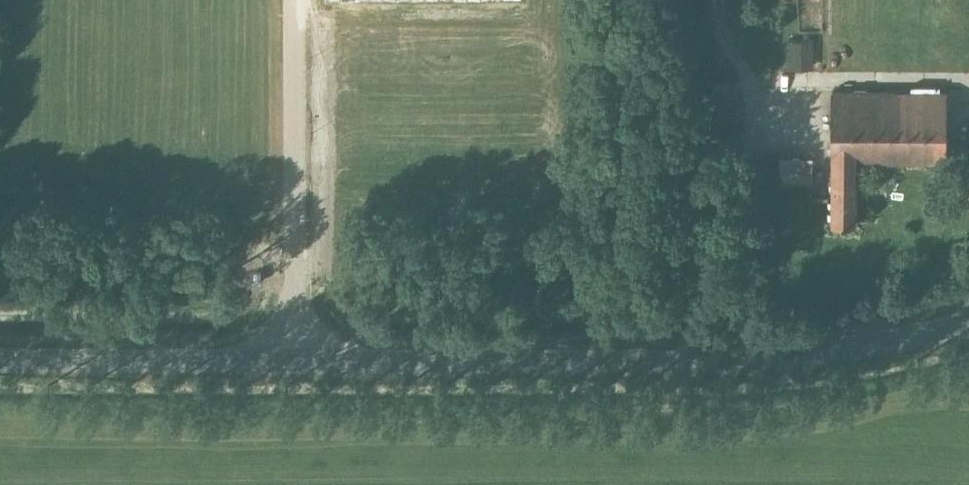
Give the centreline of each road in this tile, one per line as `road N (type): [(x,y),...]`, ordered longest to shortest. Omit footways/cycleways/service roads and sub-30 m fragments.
road 1 (unclassified): [(0,360),(732,361),(968,324)]

